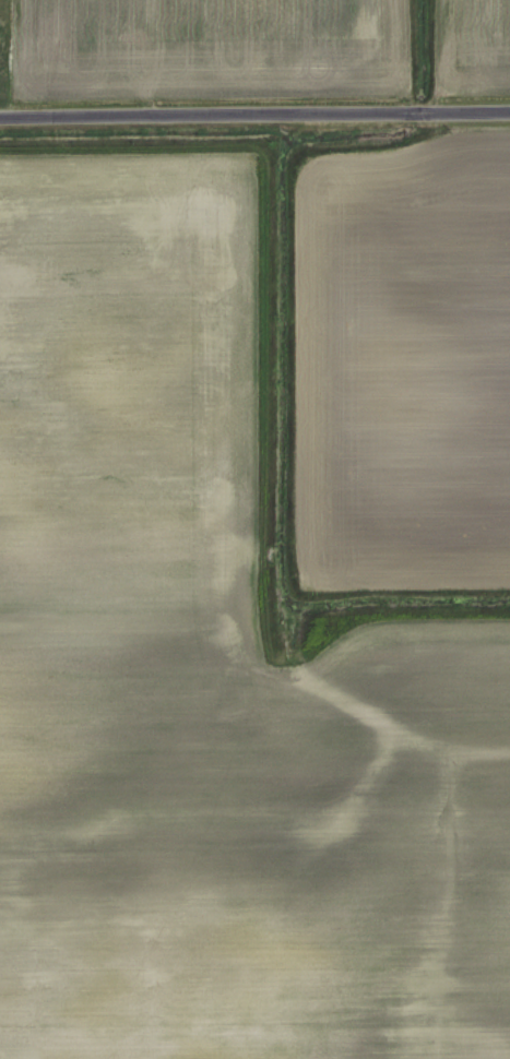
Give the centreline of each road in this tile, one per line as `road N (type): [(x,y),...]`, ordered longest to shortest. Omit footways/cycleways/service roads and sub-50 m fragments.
road 1 (residential): [(0,111),(509,112)]

